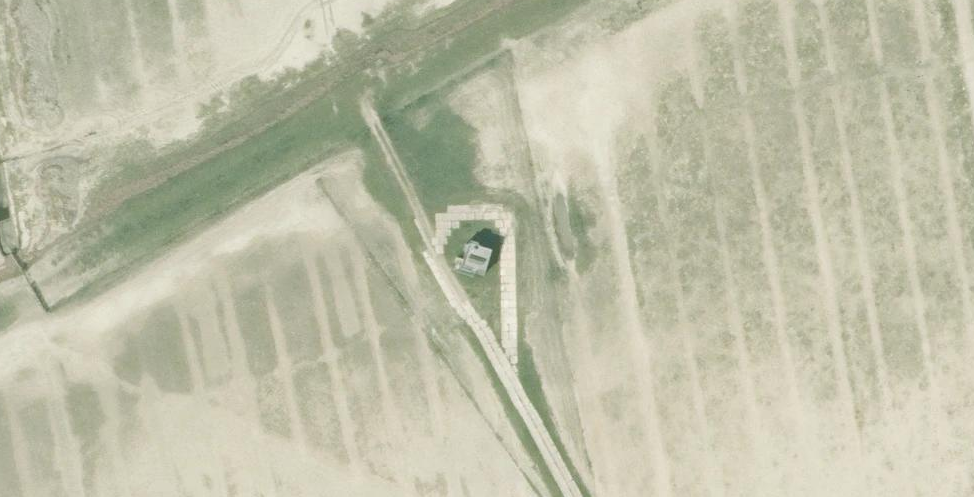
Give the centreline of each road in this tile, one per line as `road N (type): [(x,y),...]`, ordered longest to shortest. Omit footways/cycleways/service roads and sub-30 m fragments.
road 1 (track): [(572,496),(435,255),(438,232),(456,213),(496,213),(505,236)]
road 2 (track): [(435,255),(355,92)]
road 3 (track): [(505,236),(506,372)]

